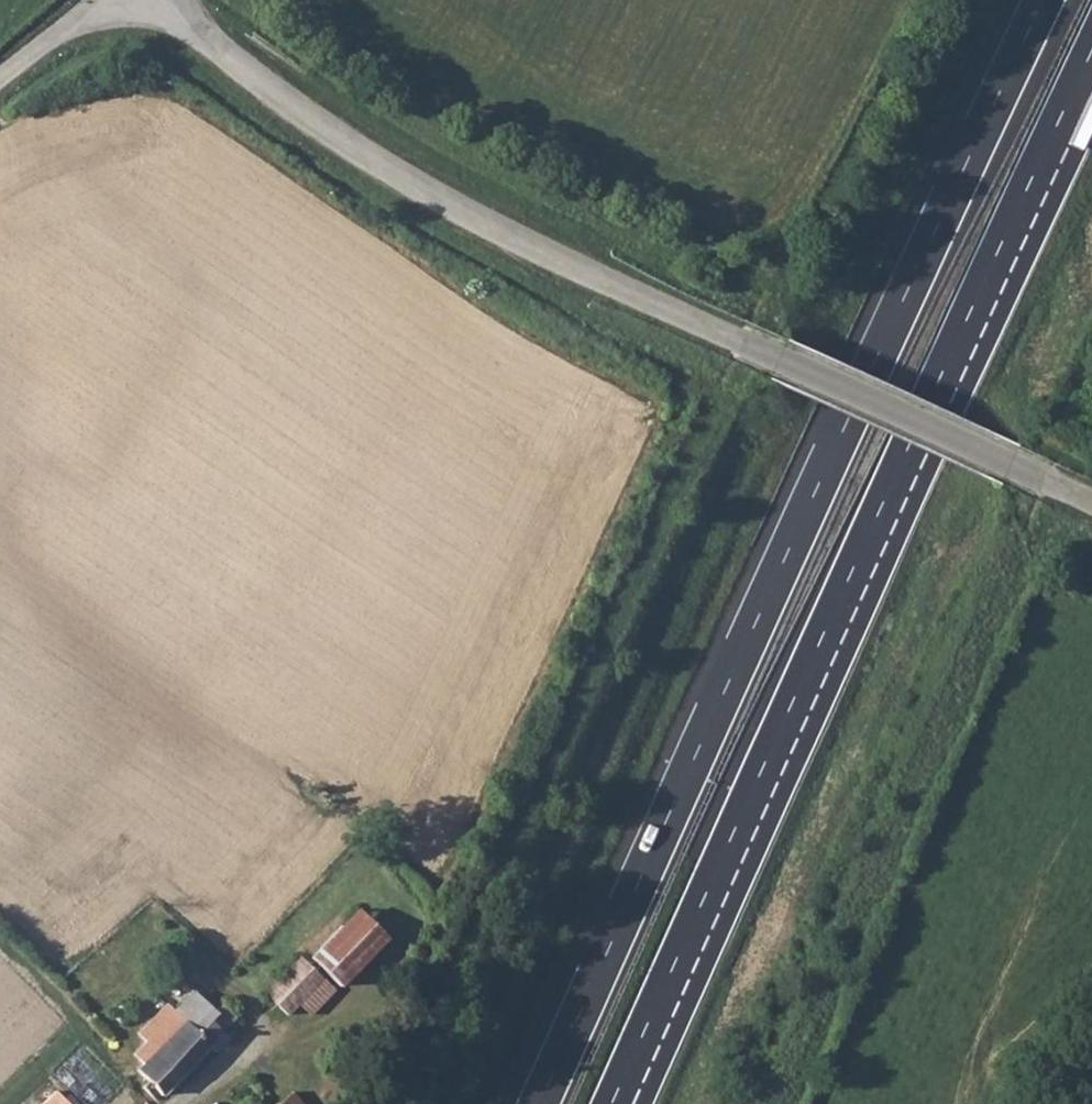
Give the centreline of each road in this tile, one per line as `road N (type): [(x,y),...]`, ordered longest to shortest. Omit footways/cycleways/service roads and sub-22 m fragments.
road 1 (motorway): [(1045,0),(545,1103)]
road 2 (motorway): [(613,1103),(1091,57)]
road 3 (unclassified): [(1091,510),(414,194),(268,95),(163,0)]
road 4 (unclassified): [(0,81),(108,0)]

